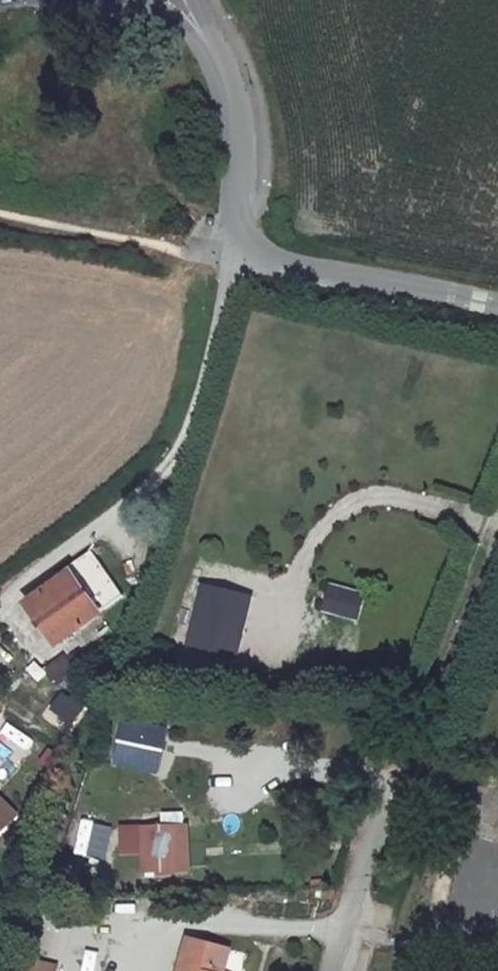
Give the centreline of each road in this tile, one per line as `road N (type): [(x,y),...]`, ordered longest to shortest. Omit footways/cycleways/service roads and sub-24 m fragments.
road 1 (unclassified): [(204,38),(229,75),(249,145),(242,252),(497,306)]
road 2 (unclassified): [(352,970),(497,571)]

